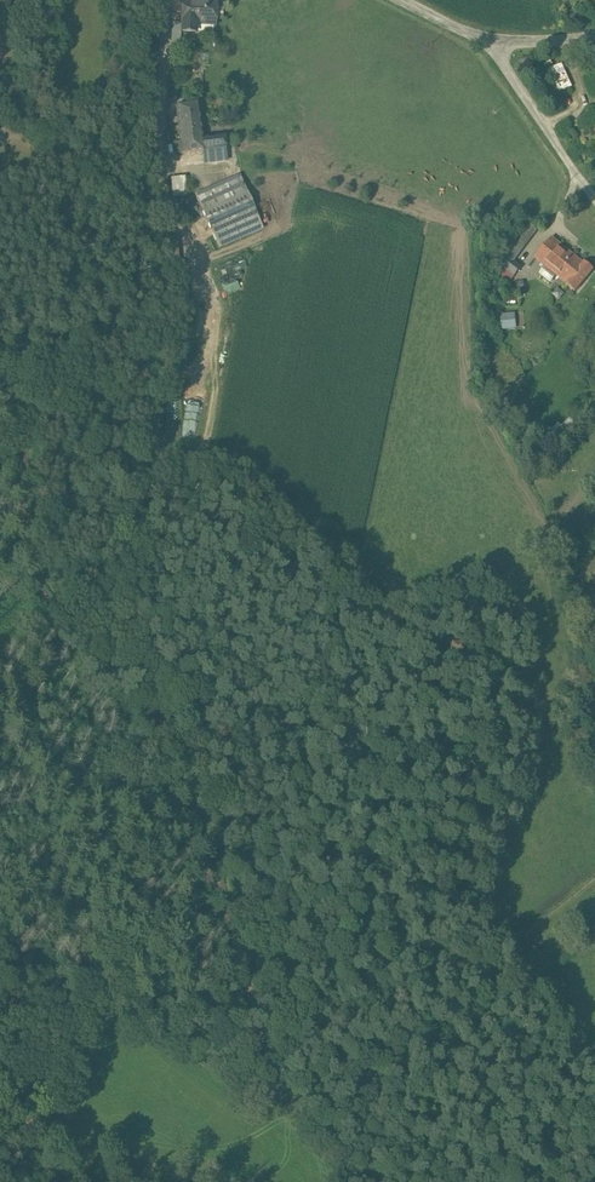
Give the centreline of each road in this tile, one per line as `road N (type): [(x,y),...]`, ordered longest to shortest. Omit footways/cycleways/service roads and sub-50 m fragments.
road 1 (track): [(0,406),(18,436),(23,555),(58,606),(143,679),(165,721),(200,814),(265,1051),(284,1099),(337,1181)]
road 2 (unclassified): [(594,199),(487,42)]

